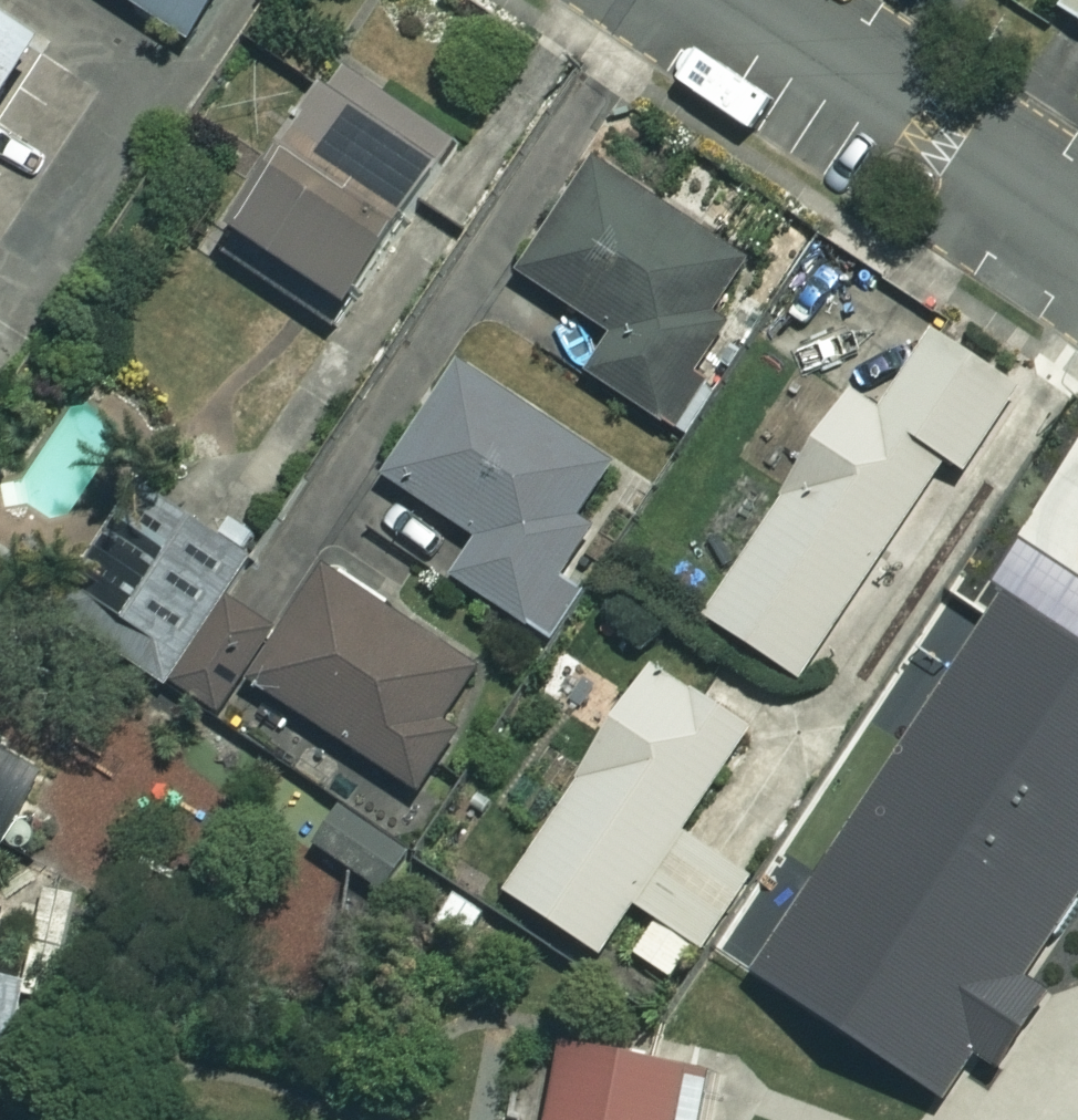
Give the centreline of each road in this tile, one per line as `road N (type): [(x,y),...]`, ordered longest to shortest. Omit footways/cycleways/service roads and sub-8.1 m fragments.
road 1 (residential): [(750,0),(1077,218)]

